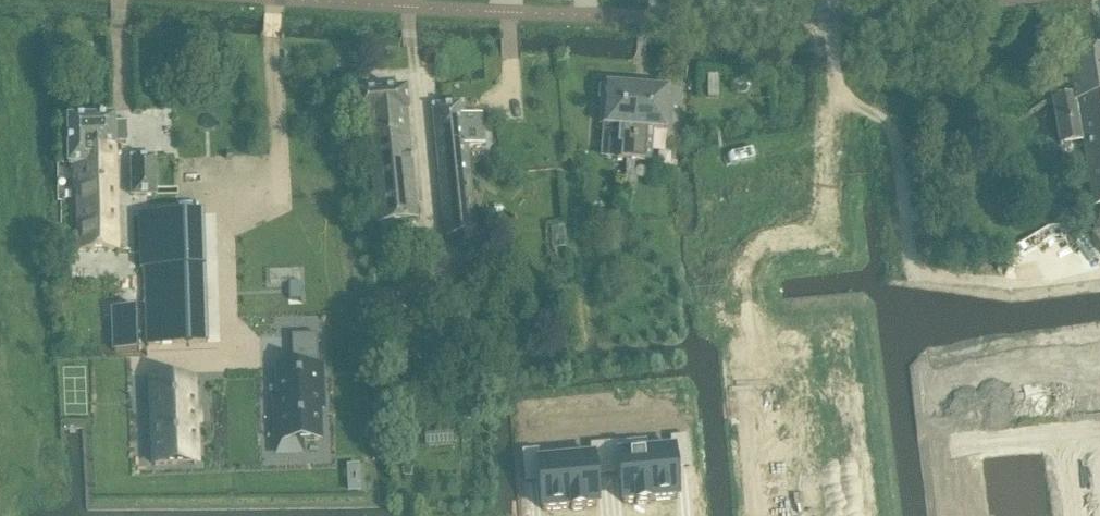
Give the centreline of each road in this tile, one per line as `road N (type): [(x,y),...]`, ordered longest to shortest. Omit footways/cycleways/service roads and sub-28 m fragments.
road 1 (residential): [(736,322),(753,515)]
road 2 (residential): [(1099,431),(935,451)]

